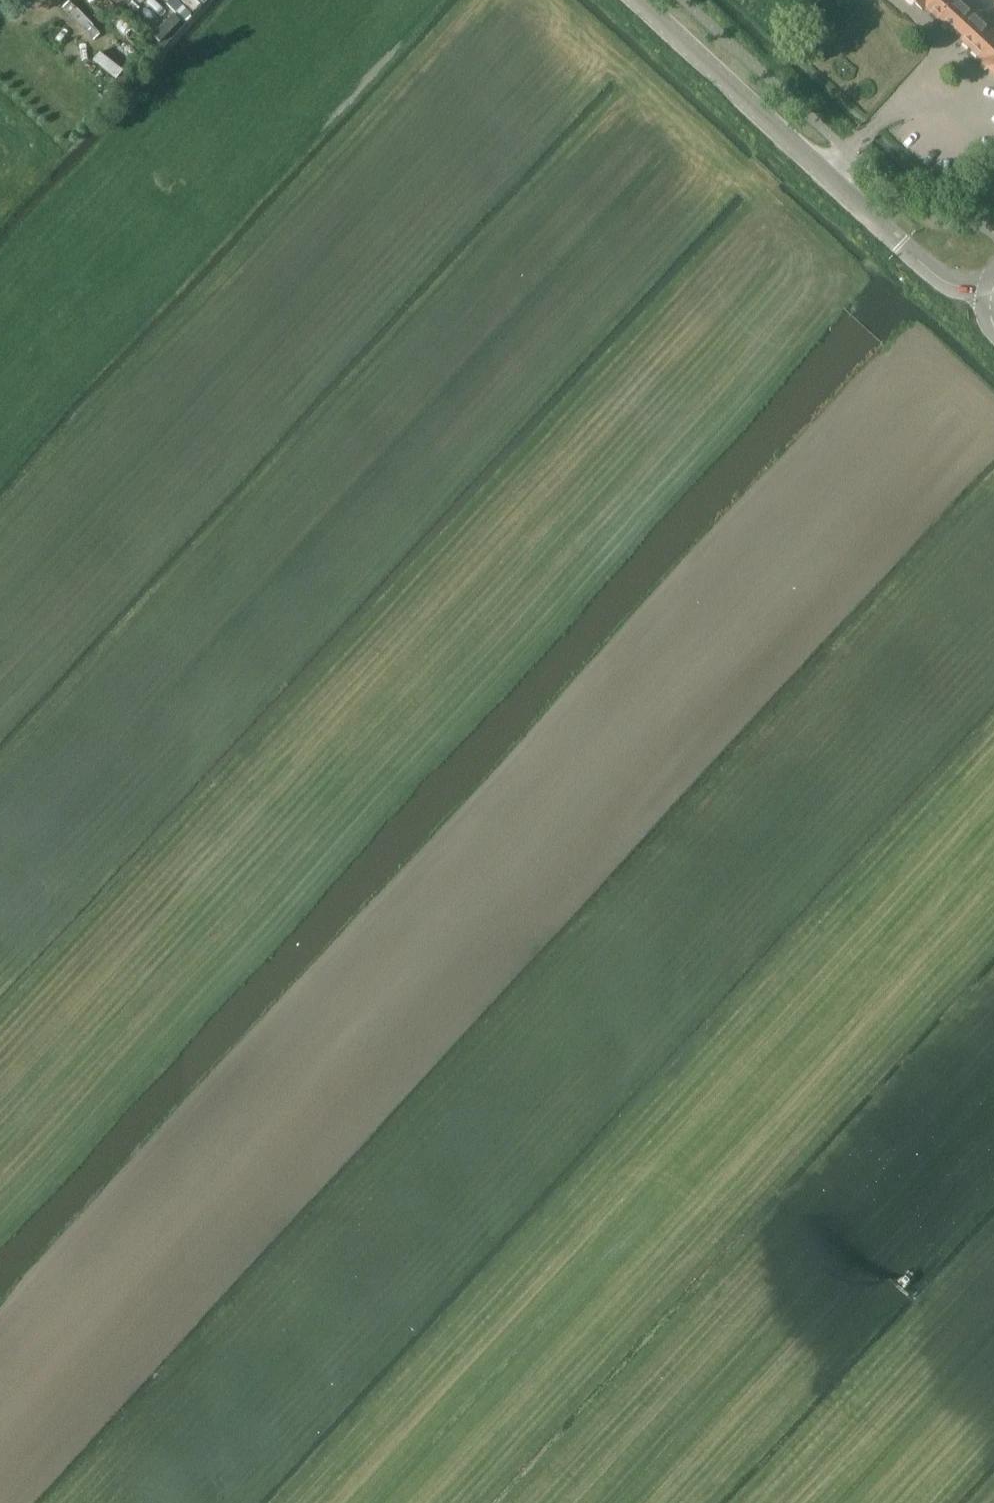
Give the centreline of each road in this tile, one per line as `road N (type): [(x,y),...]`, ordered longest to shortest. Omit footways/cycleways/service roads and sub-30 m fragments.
road 1 (tertiary): [(991,294),(942,280),(637,0)]

